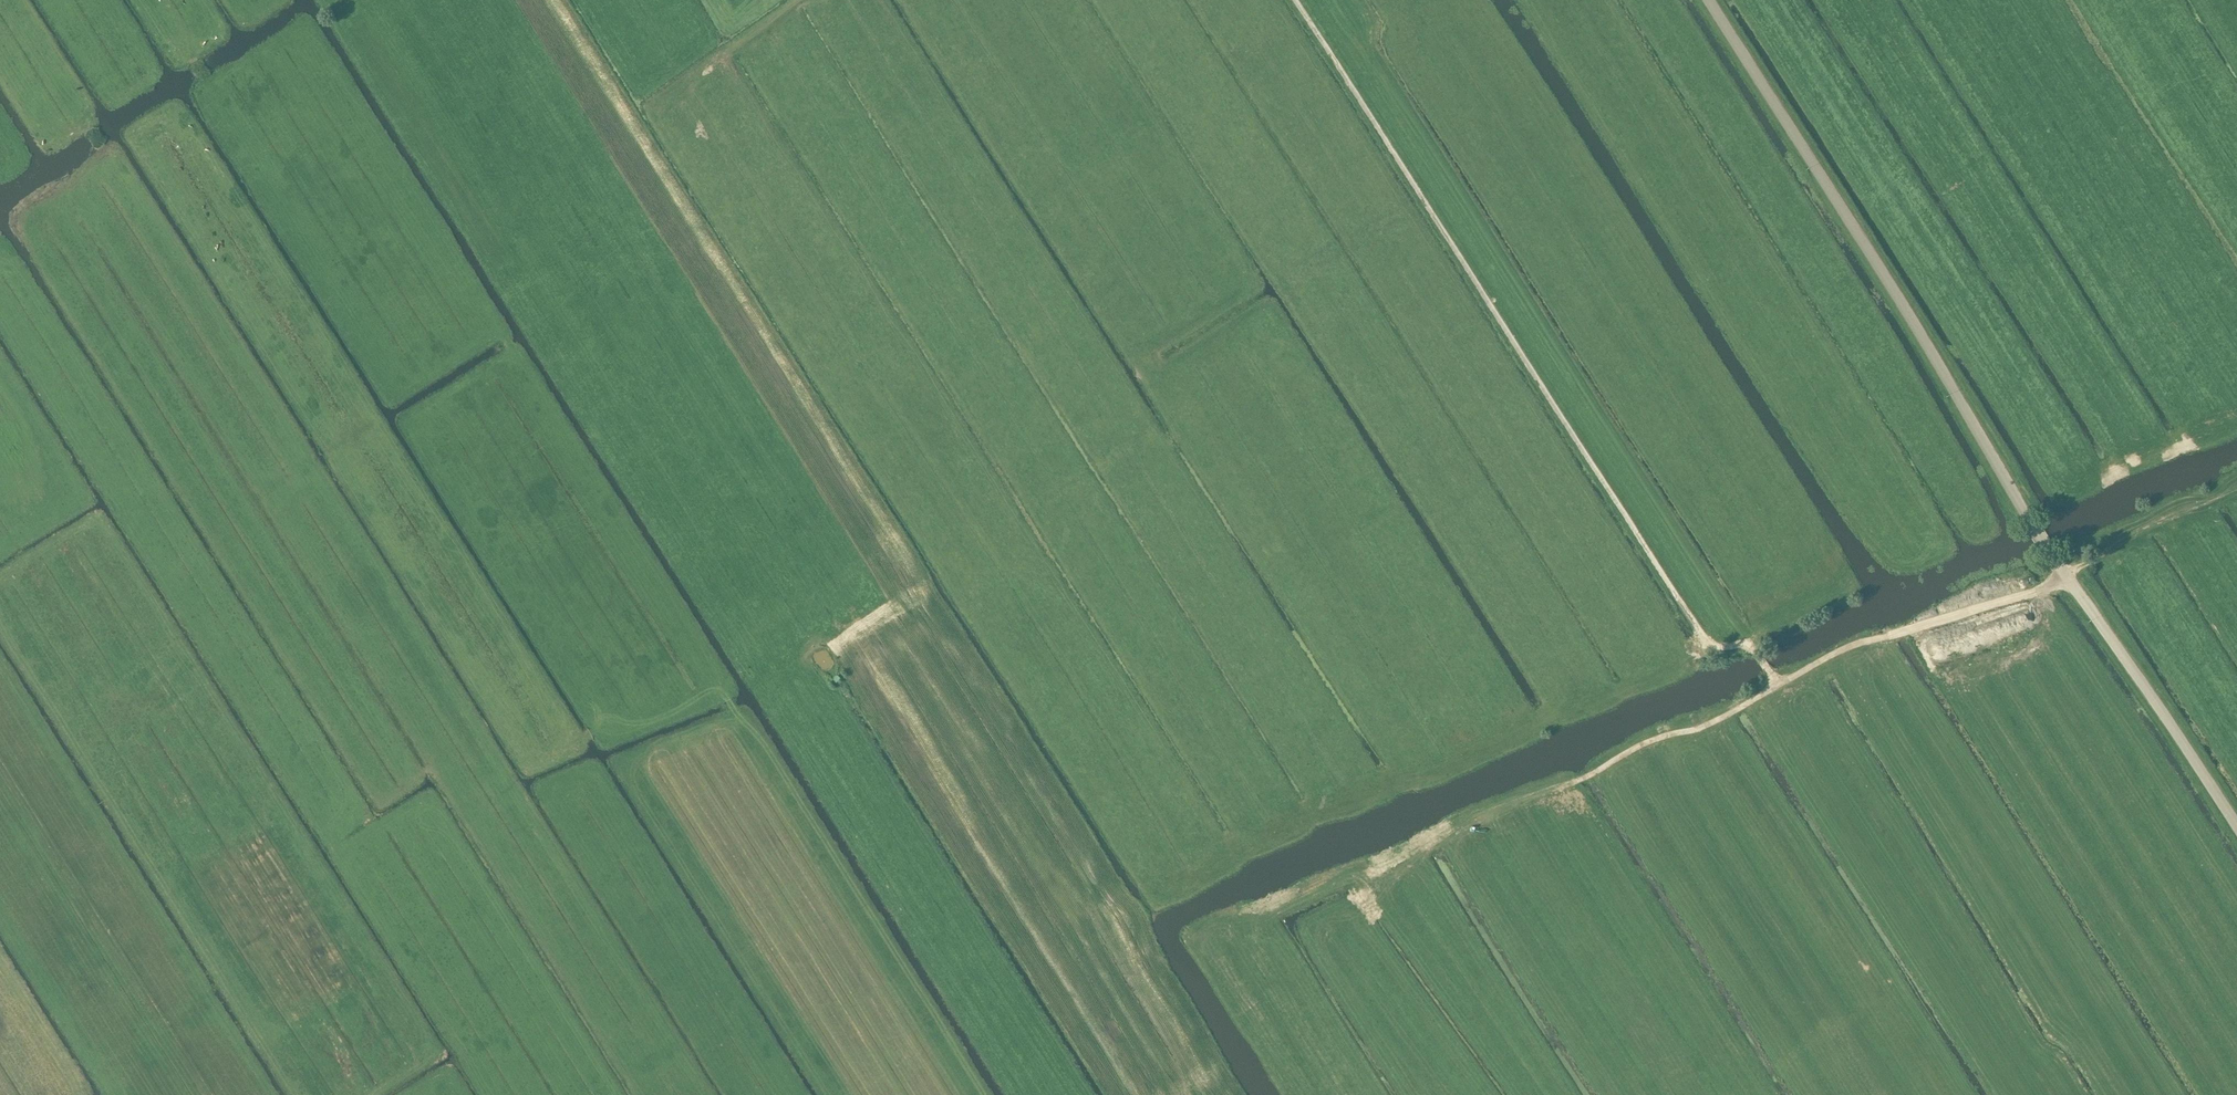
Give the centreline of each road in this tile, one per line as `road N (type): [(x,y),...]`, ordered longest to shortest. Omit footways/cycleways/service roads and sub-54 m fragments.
road 1 (unclassified): [(2236,829),(2049,552),(1707,0)]
road 2 (track): [(1778,685),(1754,648),(1718,647),(1684,608),(1296,0)]
road 3 (track): [(1574,782),(1665,735),(1713,723),(1861,643),(2037,594),(2066,577)]

